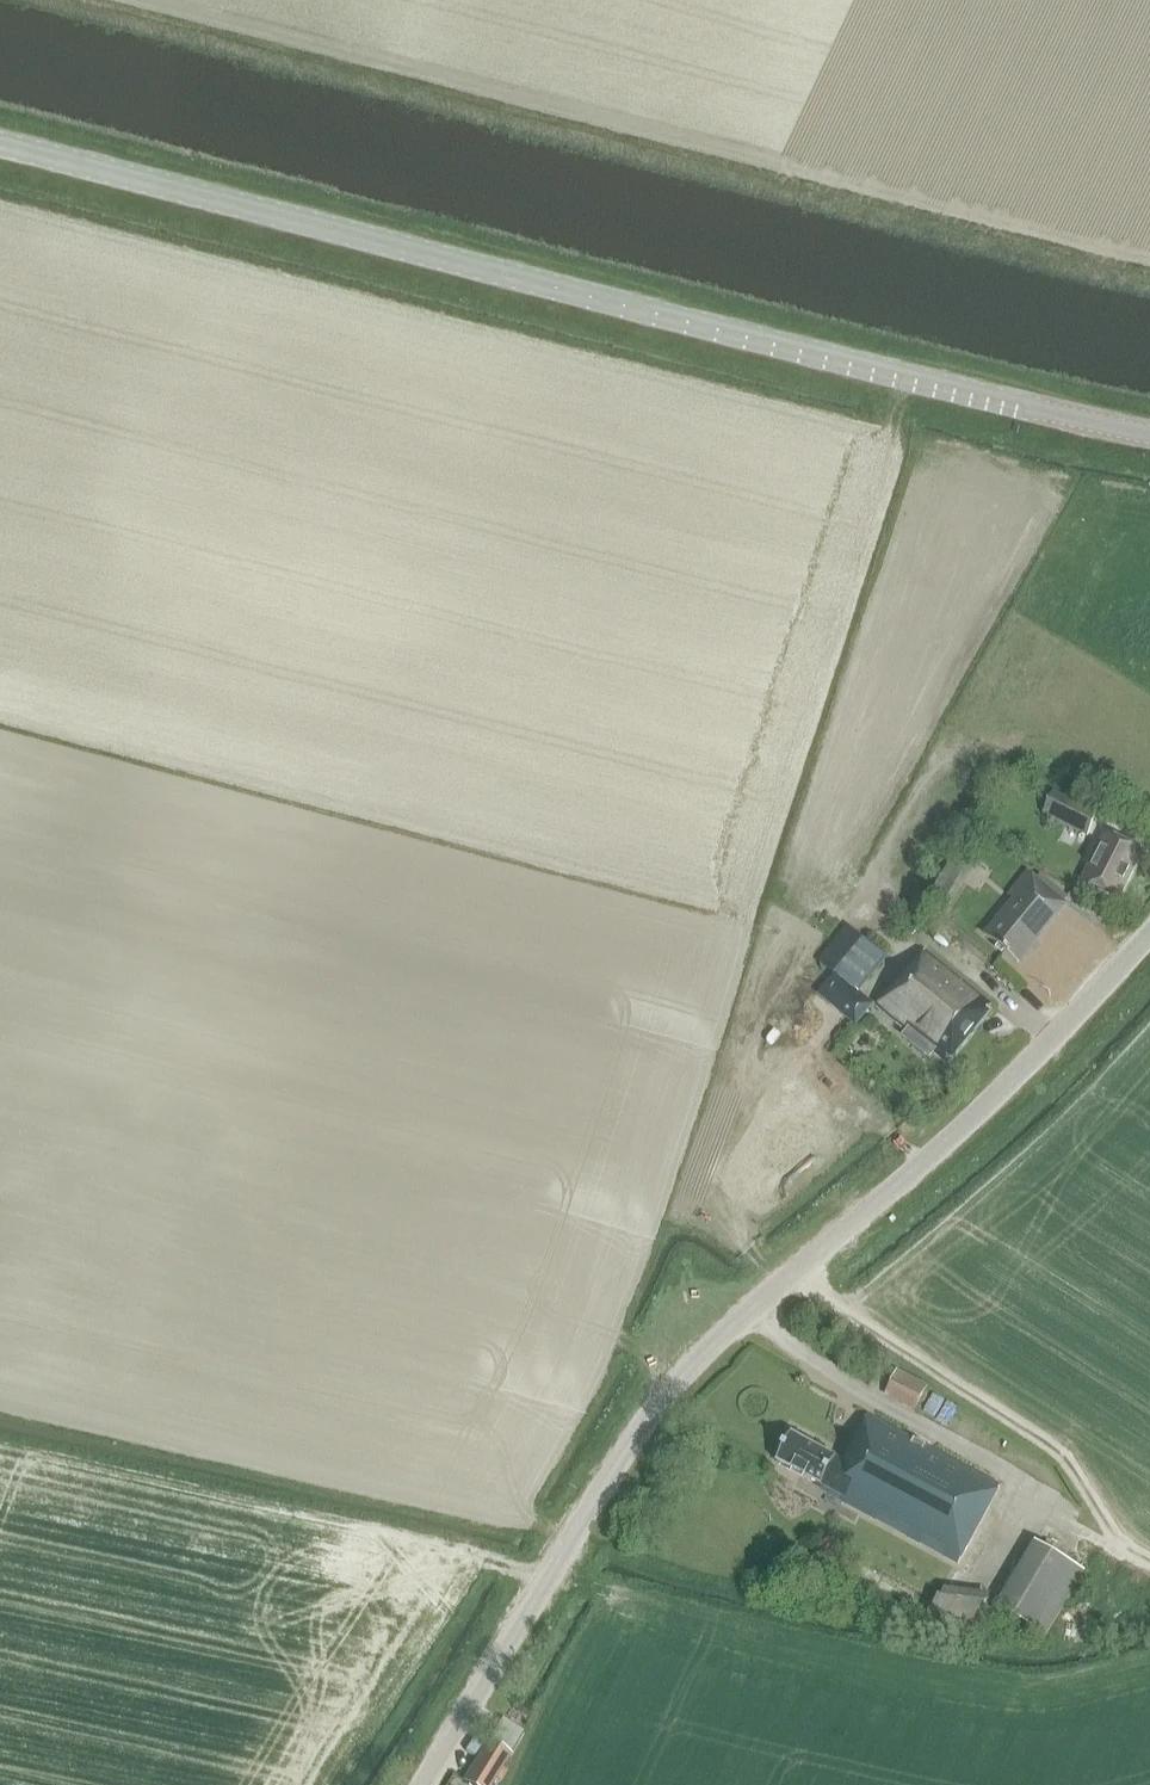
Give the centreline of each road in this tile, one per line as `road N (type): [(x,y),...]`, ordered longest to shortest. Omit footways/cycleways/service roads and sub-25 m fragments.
road 1 (secondary): [(1149,433),(0,142)]
road 2 (tertiary): [(421,1784),(647,1420),(690,1367),(943,1145),(1149,932)]

